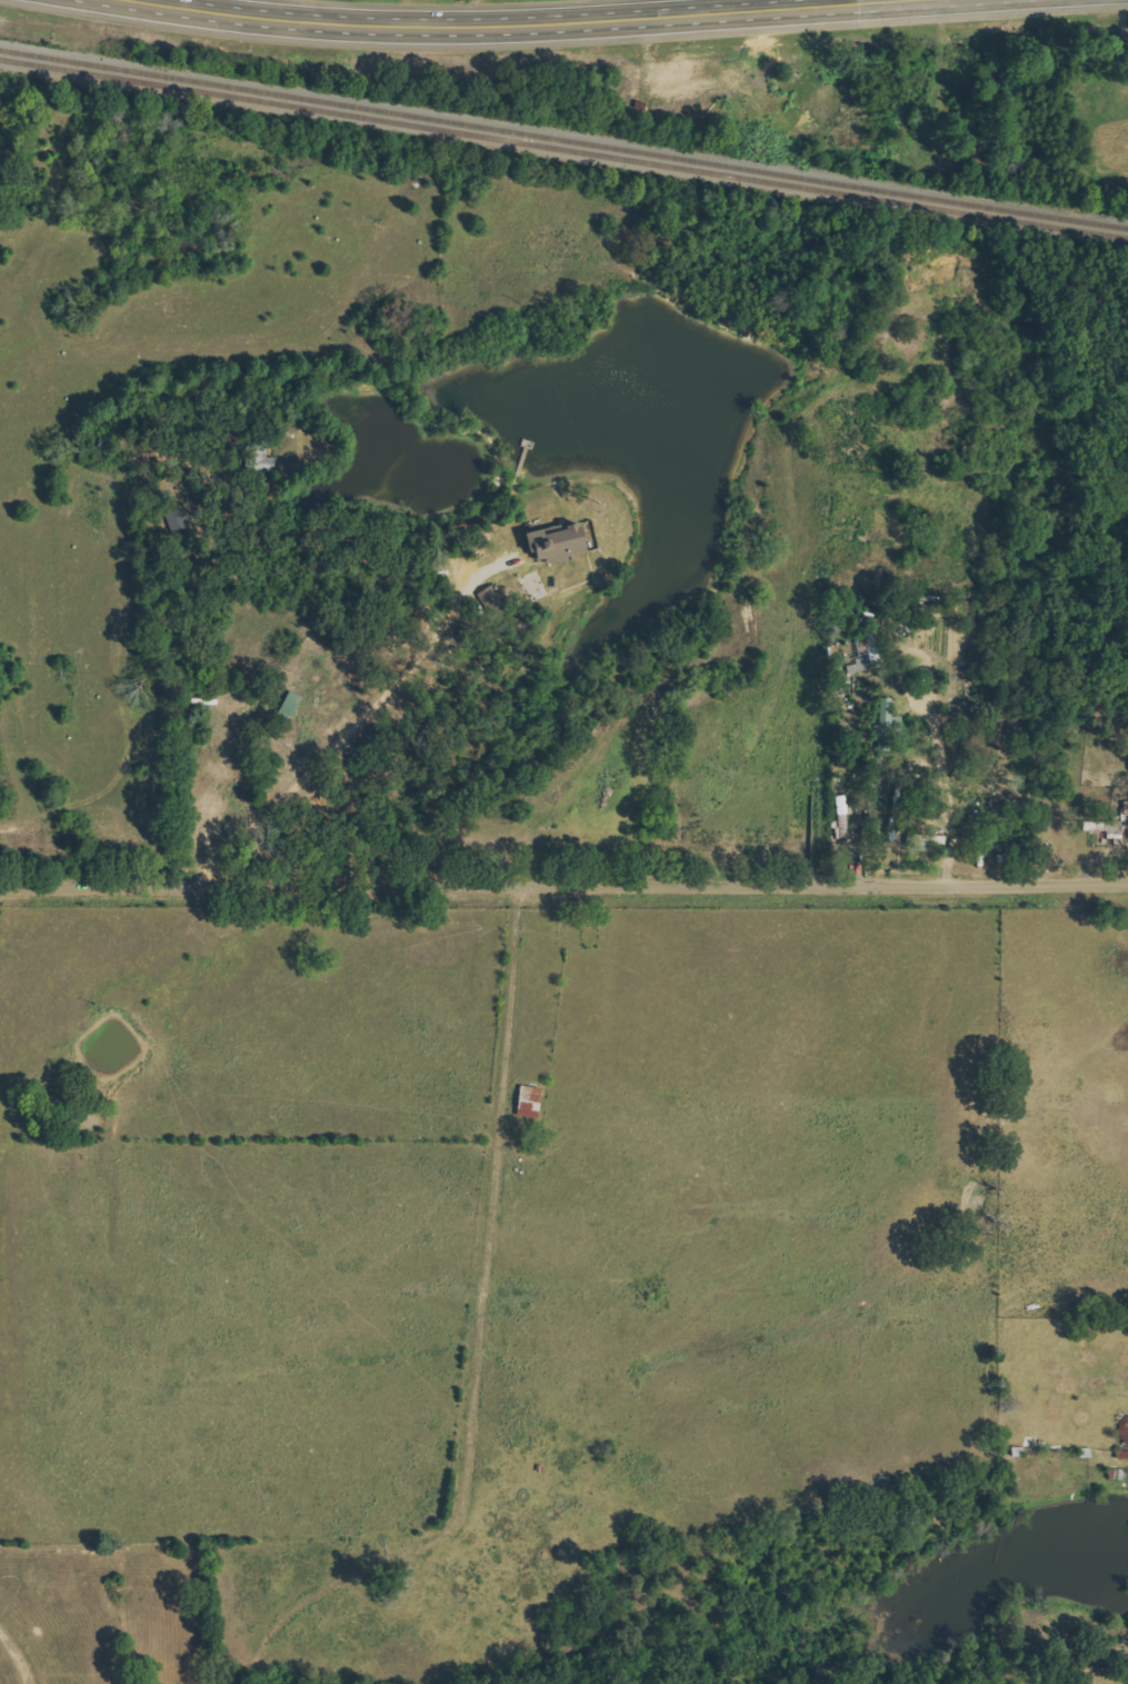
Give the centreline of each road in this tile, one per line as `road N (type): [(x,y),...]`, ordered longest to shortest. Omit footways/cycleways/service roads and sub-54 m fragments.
road 1 (residential): [(1127,884),(0,885)]
road 2 (trunk): [(899,0),(345,28),(156,0)]

